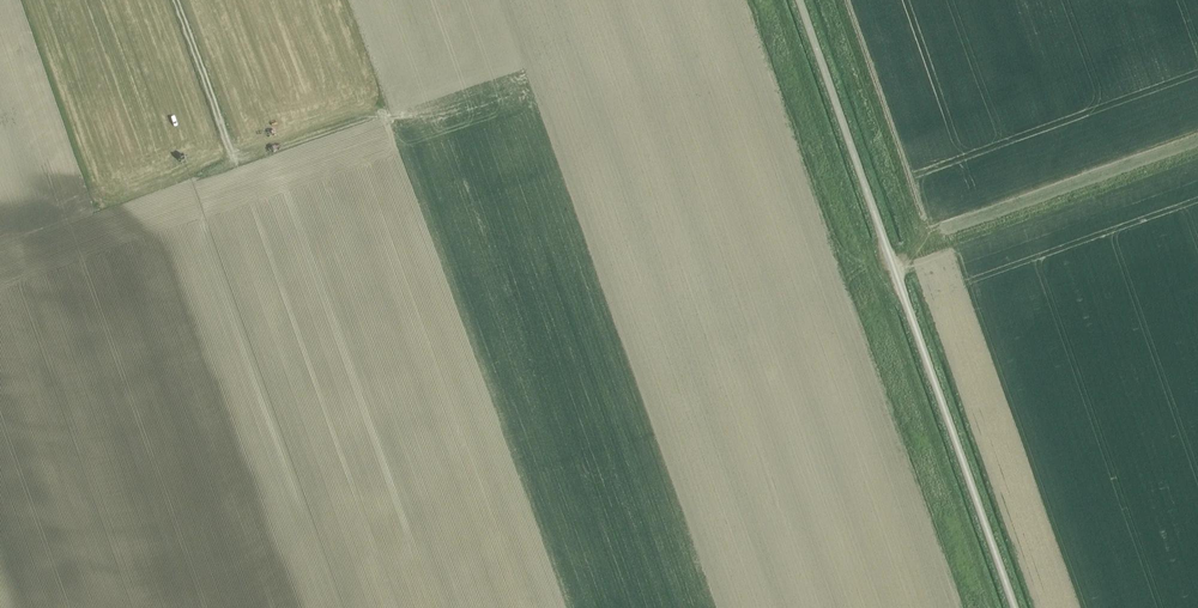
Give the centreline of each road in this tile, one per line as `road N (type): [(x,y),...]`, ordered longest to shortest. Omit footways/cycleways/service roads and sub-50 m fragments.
road 1 (unclassified): [(1012,607),(794,0)]

